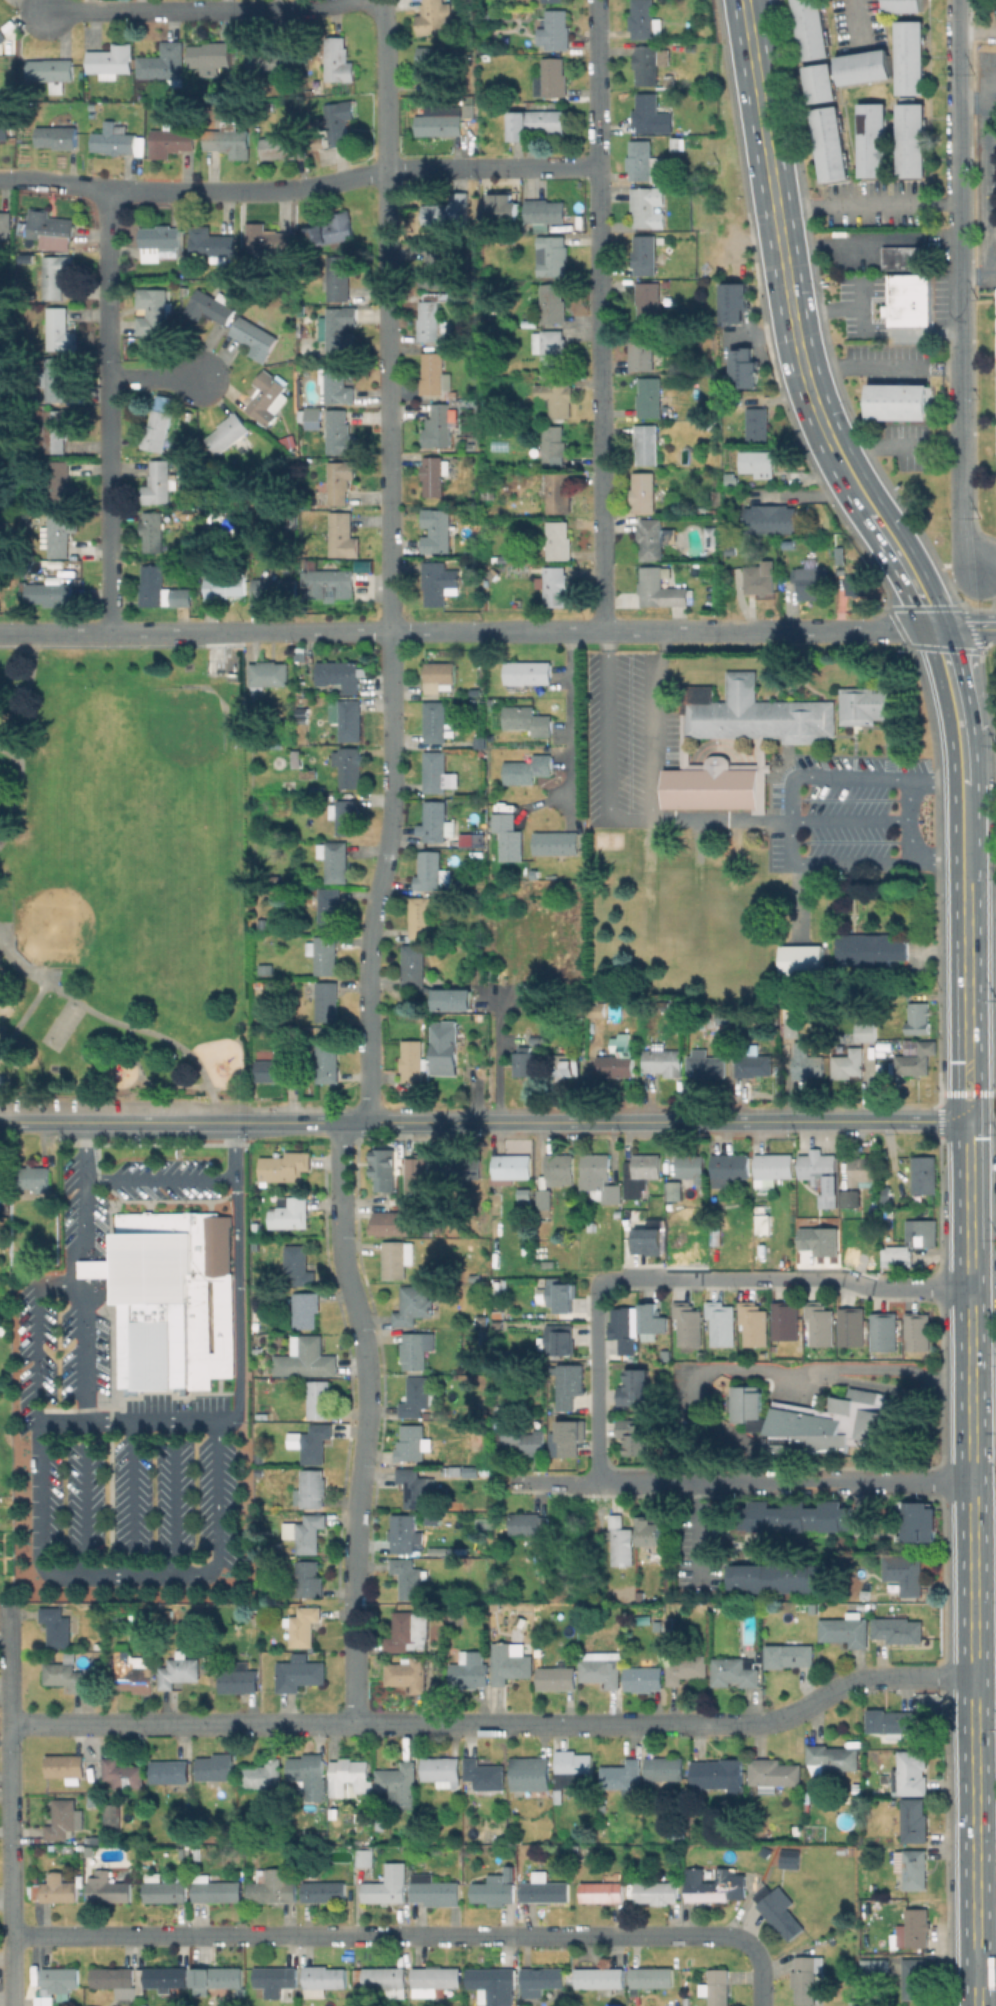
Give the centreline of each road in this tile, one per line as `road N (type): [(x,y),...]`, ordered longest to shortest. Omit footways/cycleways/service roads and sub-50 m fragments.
road 1 (residential): [(7,1722),(744,1724),(781,1717),(864,1678),(974,1676)]
road 2 (primary): [(968,1122),(976,2005)]
road 3 (residential): [(9,1932),(706,1934)]
road 4 (residential): [(248,631),(934,627)]
road 5 (residential): [(383,0),(392,630)]
road 6 (residential): [(597,0),(603,630)]
road 7 (tertiary): [(410,1122),(968,1122)]
road 8 (residential): [(960,44),(964,538),(978,571)]
road 9 (residential): [(392,630),(391,835),(371,930),(368,1122)]
road 10 (residential): [(341,1122),(341,1256),(368,1373),(352,1601)]
road 11 (residential): [(0,180),(188,193),(475,168)]
road 12 (primary): [(744,0),(796,335),(835,450)]
road 13 (residential): [(106,187),(108,633)]
road 14 (residential): [(6,1605),(10,2005)]
road 15 (residential): [(596,1482),(972,1482)]
road 16 (residential): [(48,11),(296,10),(353,0)]
road 17 (residential): [(0,633),(248,631)]
road 18 (residential): [(667,1278),(865,1285)]
road 19 (residential): [(596,1482),(601,1284)]
road 20 (tertiary): [(57,1122),(251,1123)]
road 21 (primary): [(966,883),(970,1057)]
road 22 (primary): [(934,627),(958,706),(965,786)]
road 23 (primary): [(868,508),(934,627)]
road 24 (residential): [(352,1601),(352,1721)]

